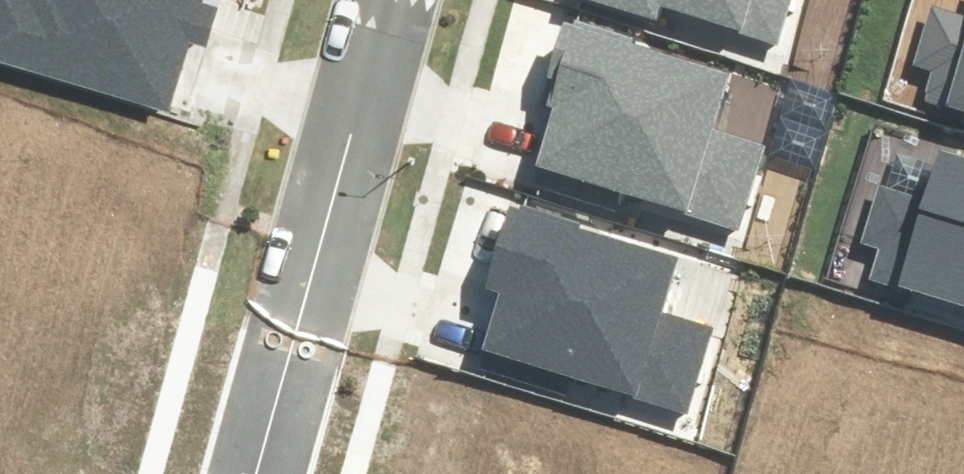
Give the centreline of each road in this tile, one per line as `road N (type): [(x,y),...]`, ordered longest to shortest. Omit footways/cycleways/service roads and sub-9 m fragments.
road 1 (residential): [(254,473),(340,164)]
road 2 (residential): [(377,0),(340,164)]

